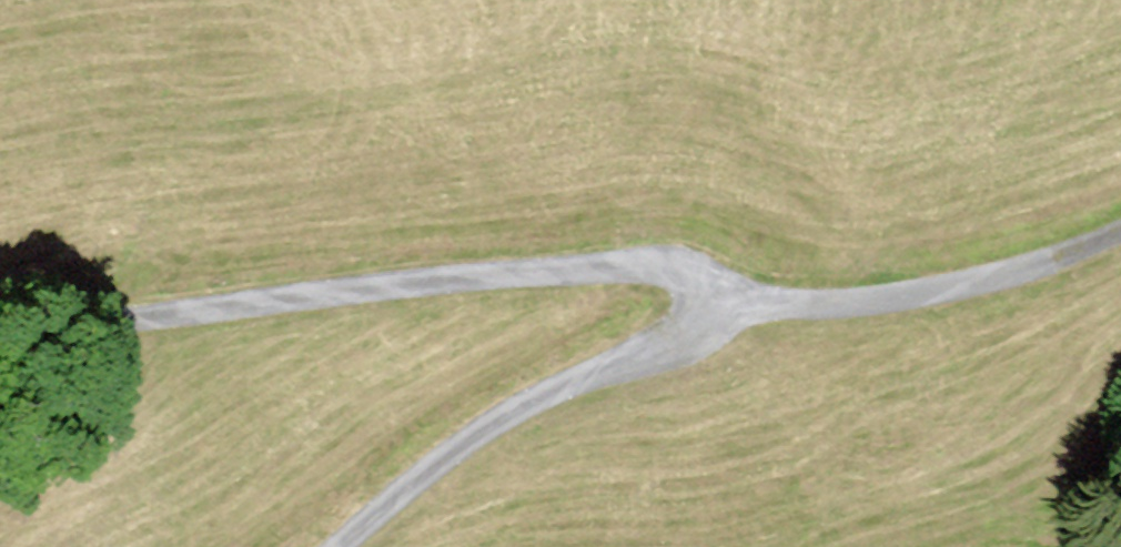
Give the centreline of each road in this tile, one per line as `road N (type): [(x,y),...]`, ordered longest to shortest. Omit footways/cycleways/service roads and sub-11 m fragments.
road 1 (unclassified): [(721,320),(683,258),(0,347)]
road 2 (unclassified): [(360,546),(550,404),(664,364),(721,320)]
road 3 (unclassified): [(721,320),(946,310),(1120,254)]

